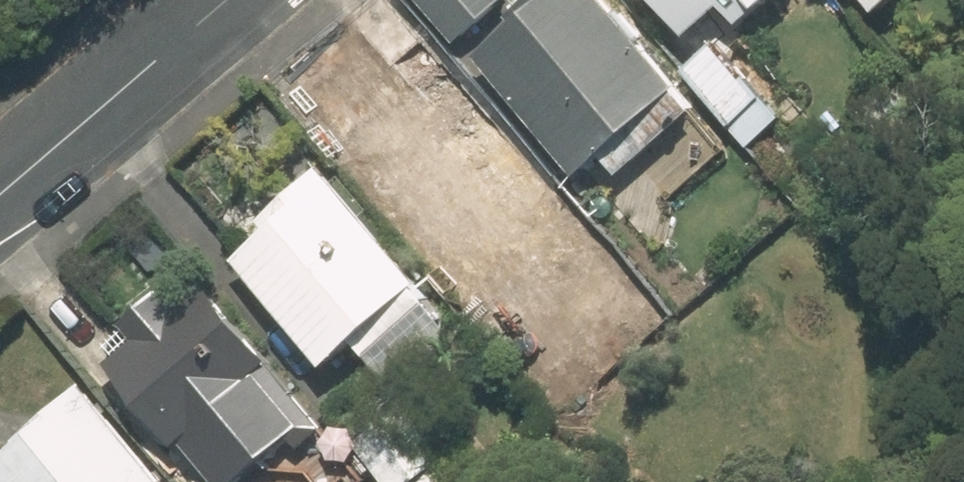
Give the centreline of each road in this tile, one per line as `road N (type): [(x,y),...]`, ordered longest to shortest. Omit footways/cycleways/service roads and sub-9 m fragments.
road 1 (residential): [(225,0),(0,192)]

